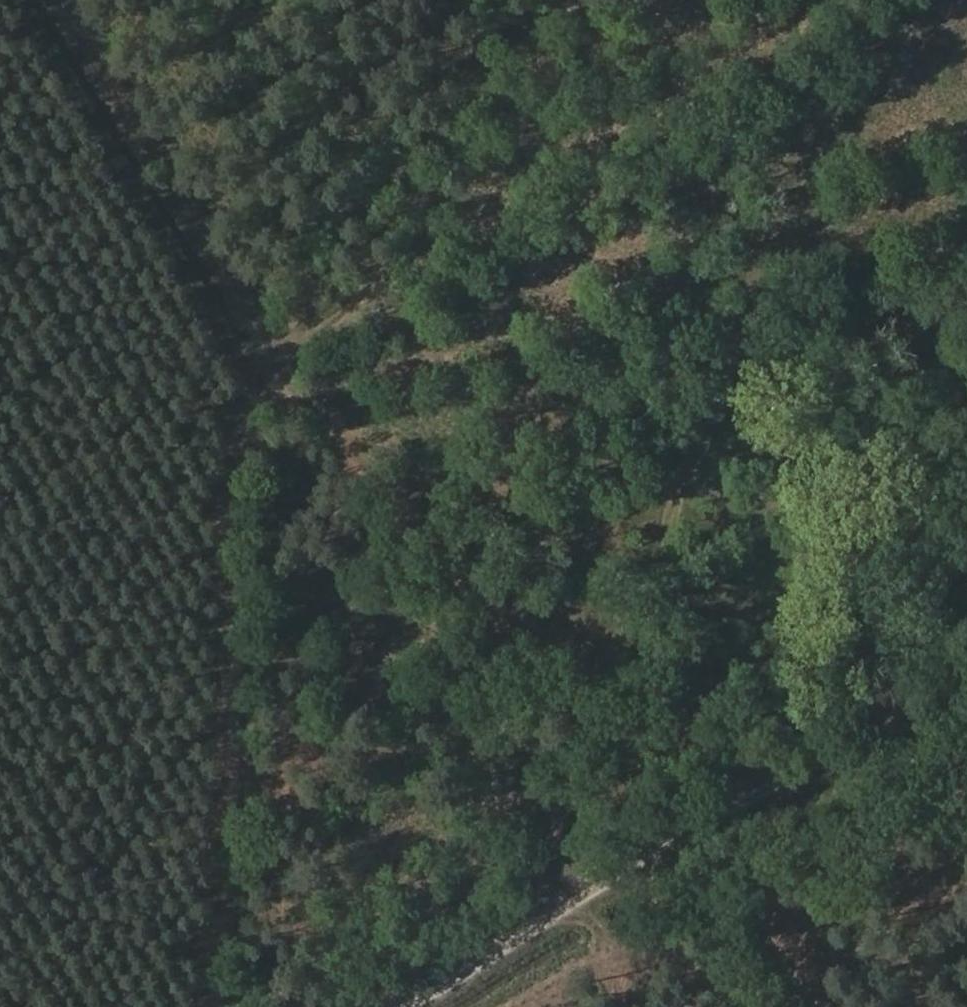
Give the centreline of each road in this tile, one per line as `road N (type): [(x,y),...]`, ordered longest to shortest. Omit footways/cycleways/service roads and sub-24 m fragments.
road 1 (track): [(98,0),(291,357),(264,390),(242,449),(245,905),(226,1006)]
road 2 (track): [(396,1006),(966,679)]

